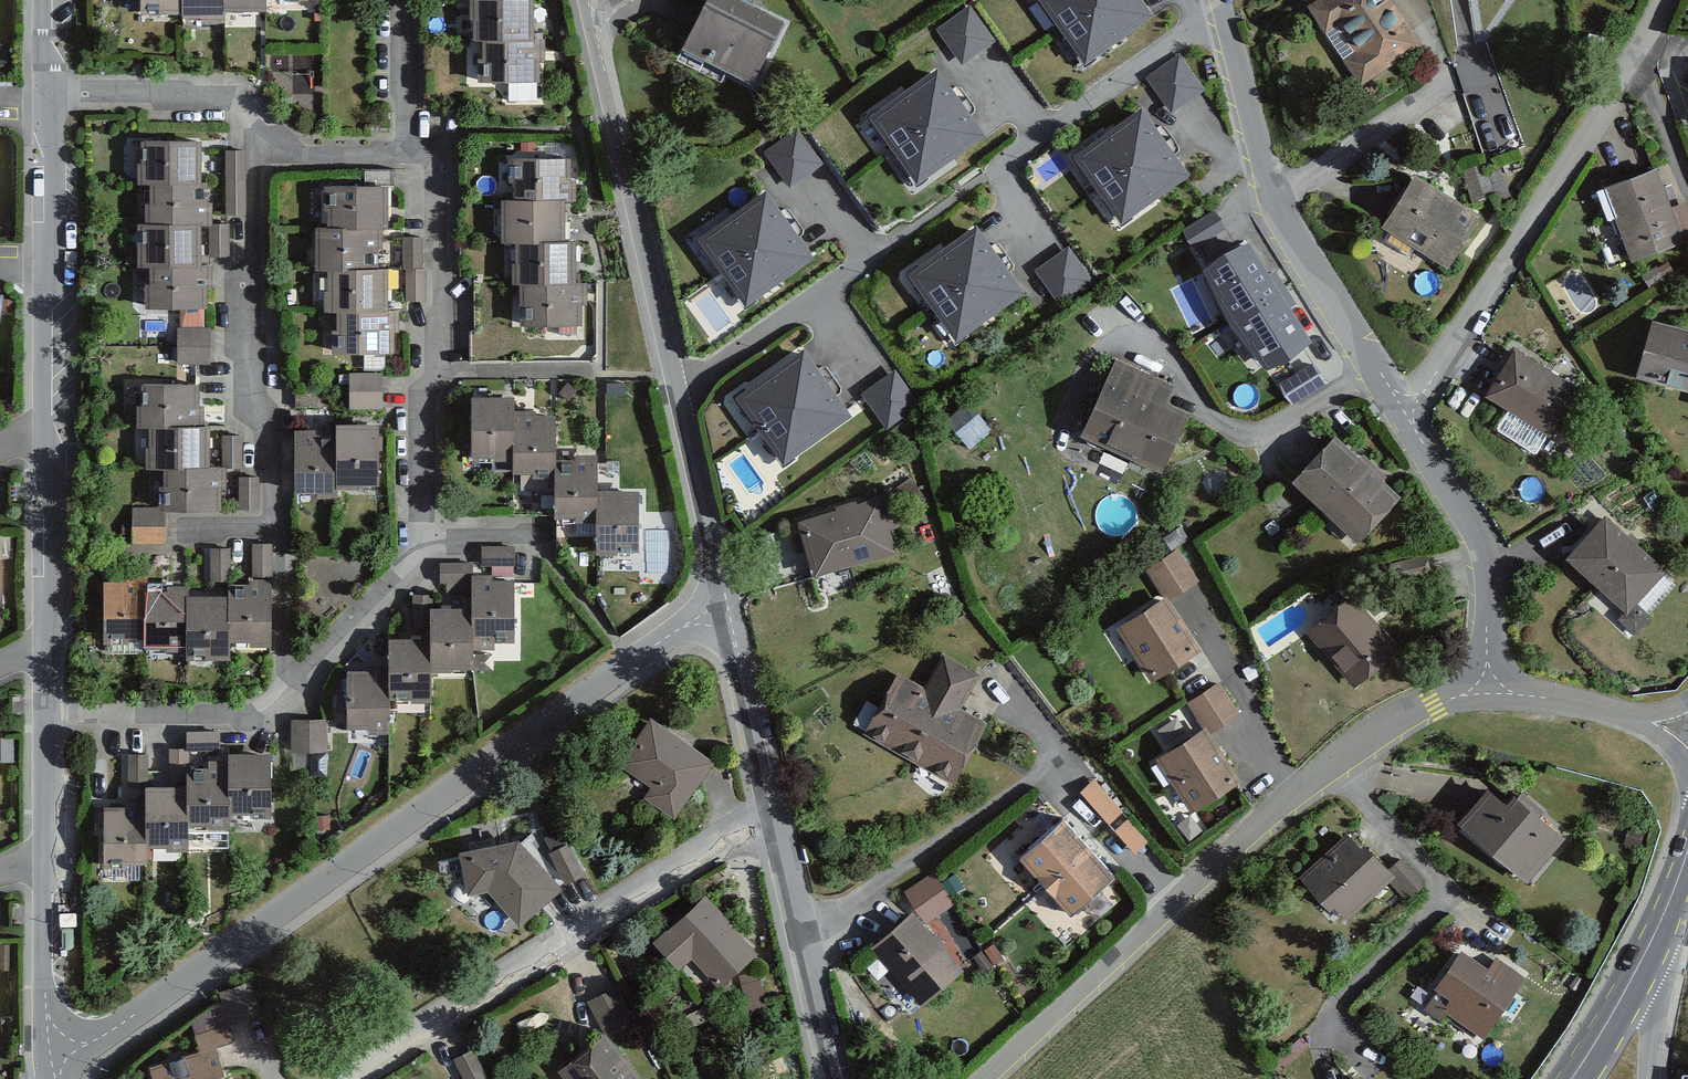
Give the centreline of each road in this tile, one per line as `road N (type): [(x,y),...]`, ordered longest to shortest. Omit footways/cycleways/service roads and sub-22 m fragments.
road 1 (residential): [(55,1057),(109,1034),(726,597)]
road 2 (residential): [(285,688),(416,558),(420,396),(445,359),(437,177),(433,159),(409,151),(258,155)]
road 3 (unclassified): [(986,1078),(1364,738),(1433,703),(1486,693)]
road 4 (residential): [(49,713),(46,93)]
road 5 (residential): [(726,597),(595,27)]
road 6 (residential): [(285,688),(286,539),(271,421),(252,399),(258,155)]
road 7 (residential): [(357,1078),(737,836),(774,827)]
road 8 (residential): [(1408,417),(1635,63),(1657,0)]
road 9 (unclassified): [(1218,0),(1275,199),(1408,417)]
road 10 (residential): [(55,1057),(49,713)]
road 11 (unclassified): [(1408,417),(1480,535),(1490,592),(1486,693)]
road 12 (residential): [(258,155),(258,116),(232,91),(46,93)]
road 13 (residential): [(835,1078),(774,827)]
road 14 (residential): [(49,713),(246,713),(285,688)]
road 15 (residential): [(774,827),(726,597)]
road 16 (unclassified): [(1486,693),(1548,698),(1687,730)]
road 17 (secondary): [(1659,924),(1570,1078)]
road 18 (unclassified): [(1649,1078),(1663,971),(1659,924)]

